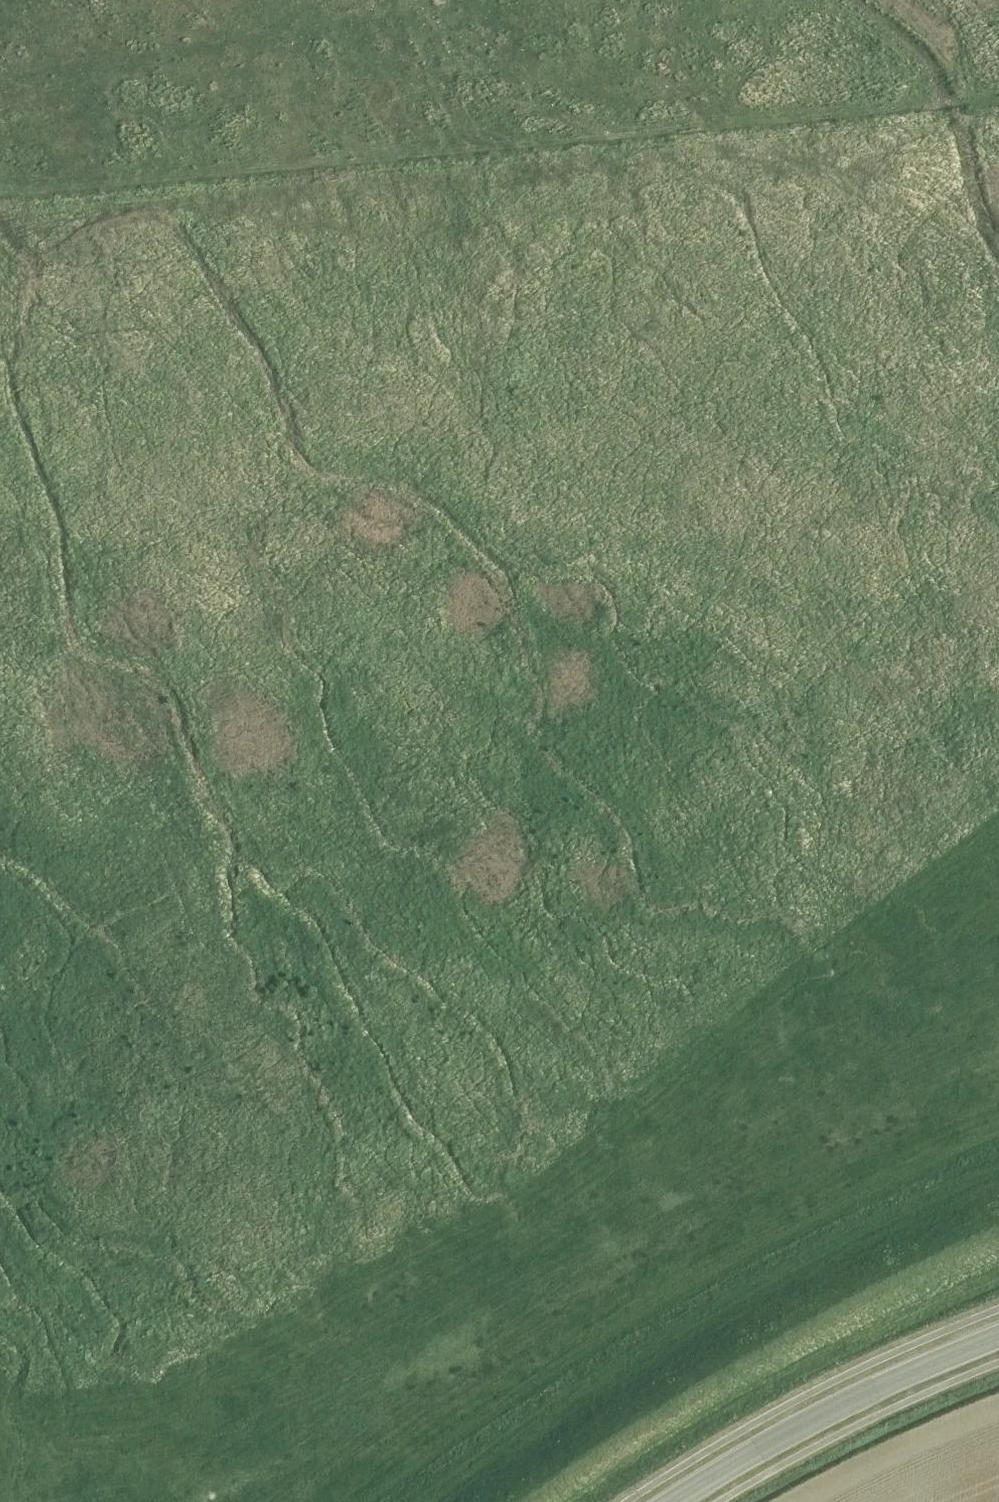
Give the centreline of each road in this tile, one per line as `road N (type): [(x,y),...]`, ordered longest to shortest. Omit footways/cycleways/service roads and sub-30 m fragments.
road 1 (primary): [(681,1501),(757,1451),(998,1341)]

